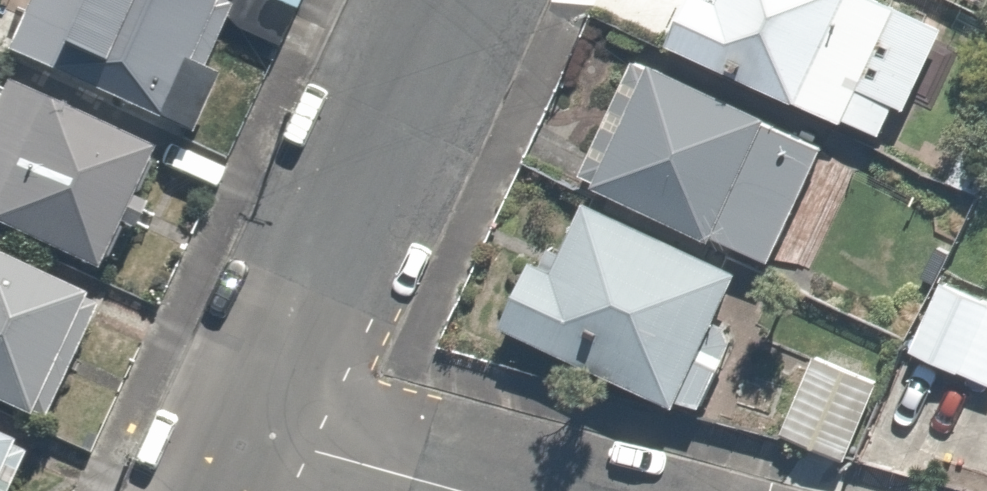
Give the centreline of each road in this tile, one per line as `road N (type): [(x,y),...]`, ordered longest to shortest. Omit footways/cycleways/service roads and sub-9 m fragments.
road 1 (residential): [(435,0),(230,419)]
road 2 (residential): [(230,419),(485,490)]

